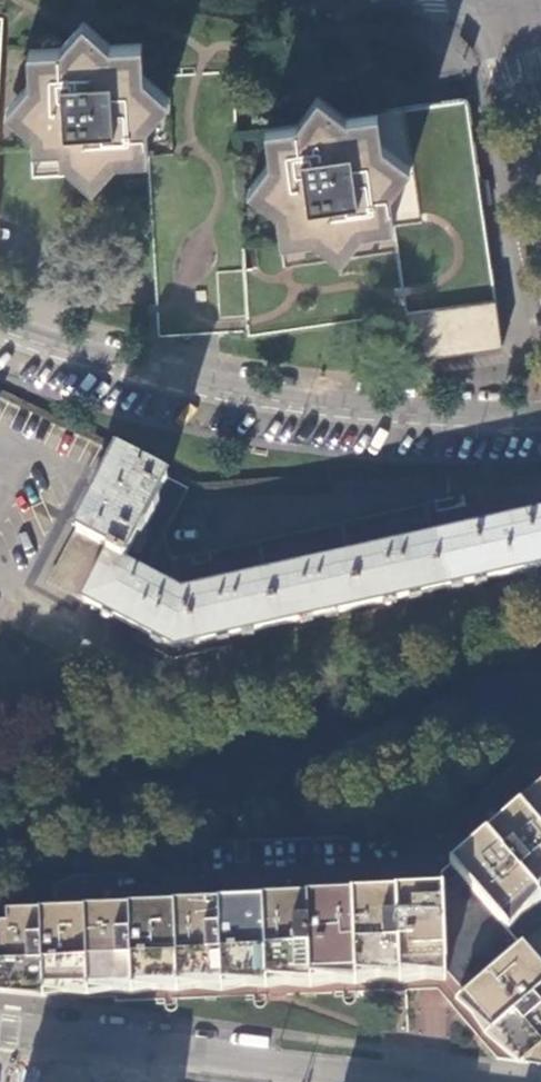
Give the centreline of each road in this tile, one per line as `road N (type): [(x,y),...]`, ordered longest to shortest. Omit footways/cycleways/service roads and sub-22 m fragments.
road 1 (residential): [(540,416),(306,399),(167,372),(0,321)]
road 2 (residential): [(402,1081),(0,1024)]
road 3 (secondary): [(513,0),(540,174)]

